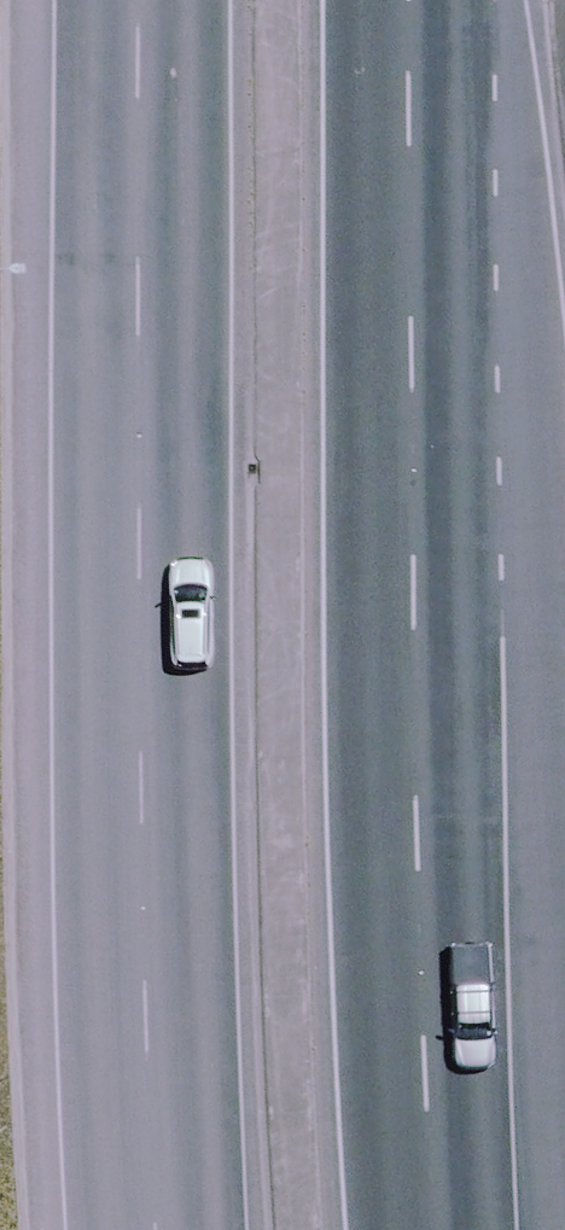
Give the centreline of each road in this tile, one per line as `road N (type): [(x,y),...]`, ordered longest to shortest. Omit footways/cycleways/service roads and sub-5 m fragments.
road 1 (secondary): [(154,1229),(133,999),(126,458),(134,0)]
road 2 (secondary): [(415,0),(418,697),(432,1229)]

